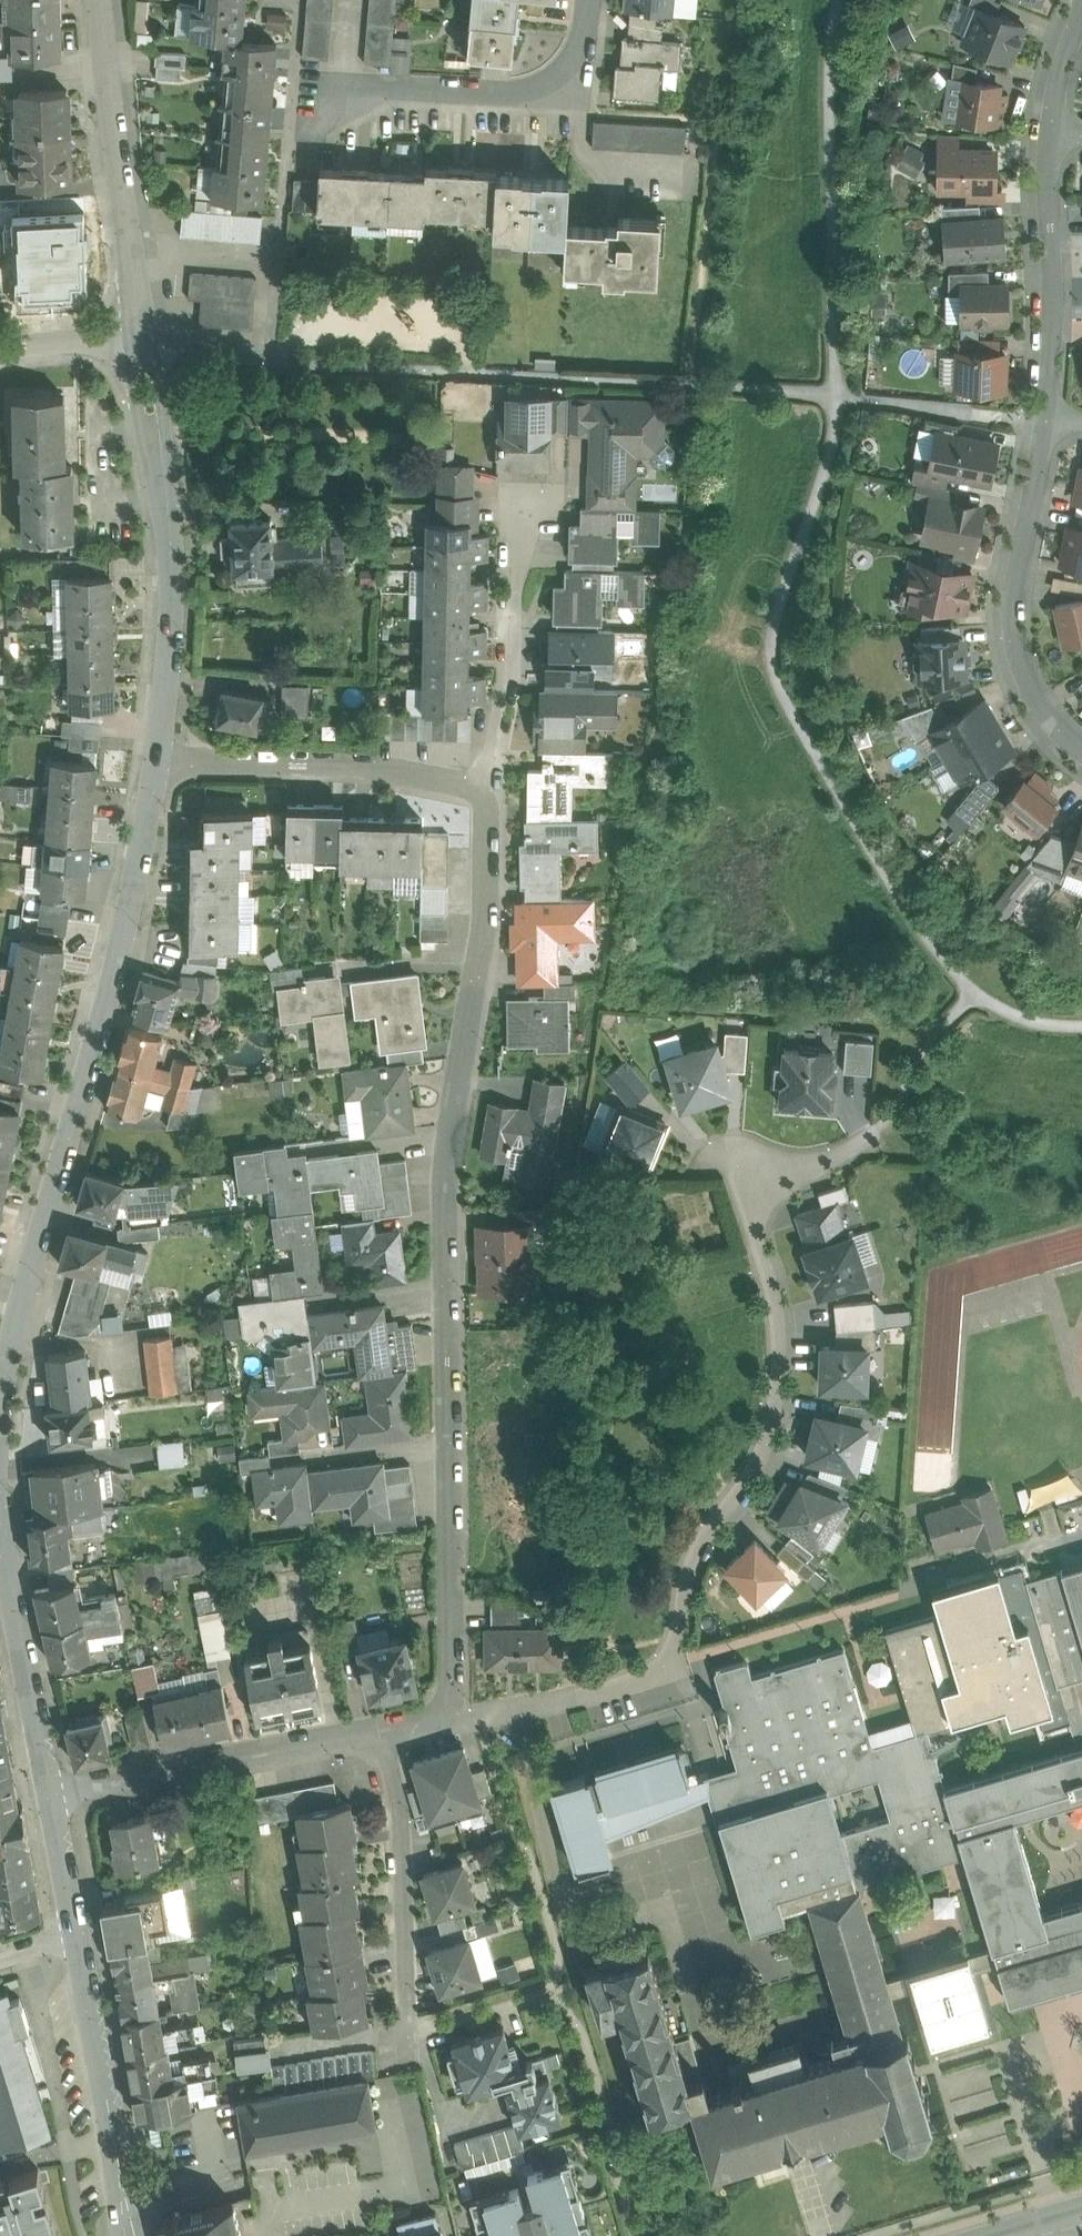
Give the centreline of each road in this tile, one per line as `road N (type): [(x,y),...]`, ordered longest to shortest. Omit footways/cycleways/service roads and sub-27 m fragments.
road 1 (residential): [(451,1716),(455,1209),(484,968),(493,797)]
road 2 (unclassified): [(451,1716),(574,1698),(666,1665),(688,1573),(760,1452),(774,1392),(781,1334),(755,1196),(878,1131)]
road 3 (residential): [(4,1493),(12,1379),(56,1175),(127,951),(160,762)]
road 4 (residential): [(160,762),(169,539),(134,342)]
road 5 (residential): [(599,0),(589,95),(318,80)]
road 6 (residential): [(1081,751),(1042,712),(1014,627),(1046,418)]
road 7 (residential): [(134,342),(107,0)]
road 8 (residential): [(52,1791),(386,1730)]
road 9 (residential): [(493,797),(349,766),(160,762)]
road 10 (residential): [(407,2048),(401,1815),(386,1730)]
road 11 (residential): [(493,797),(518,548),(541,500)]
road 12 (residential): [(135,2235),(79,1938)]
road 13 (residential): [(52,1791),(4,1493)]
road 14 (residential): [(1046,418),(1049,131)]
road 15 (residential): [(79,1938),(52,1791)]
road 16 (residential): [(0,354),(134,342)]
road 17 (residential): [(1049,131),(1081,16)]

